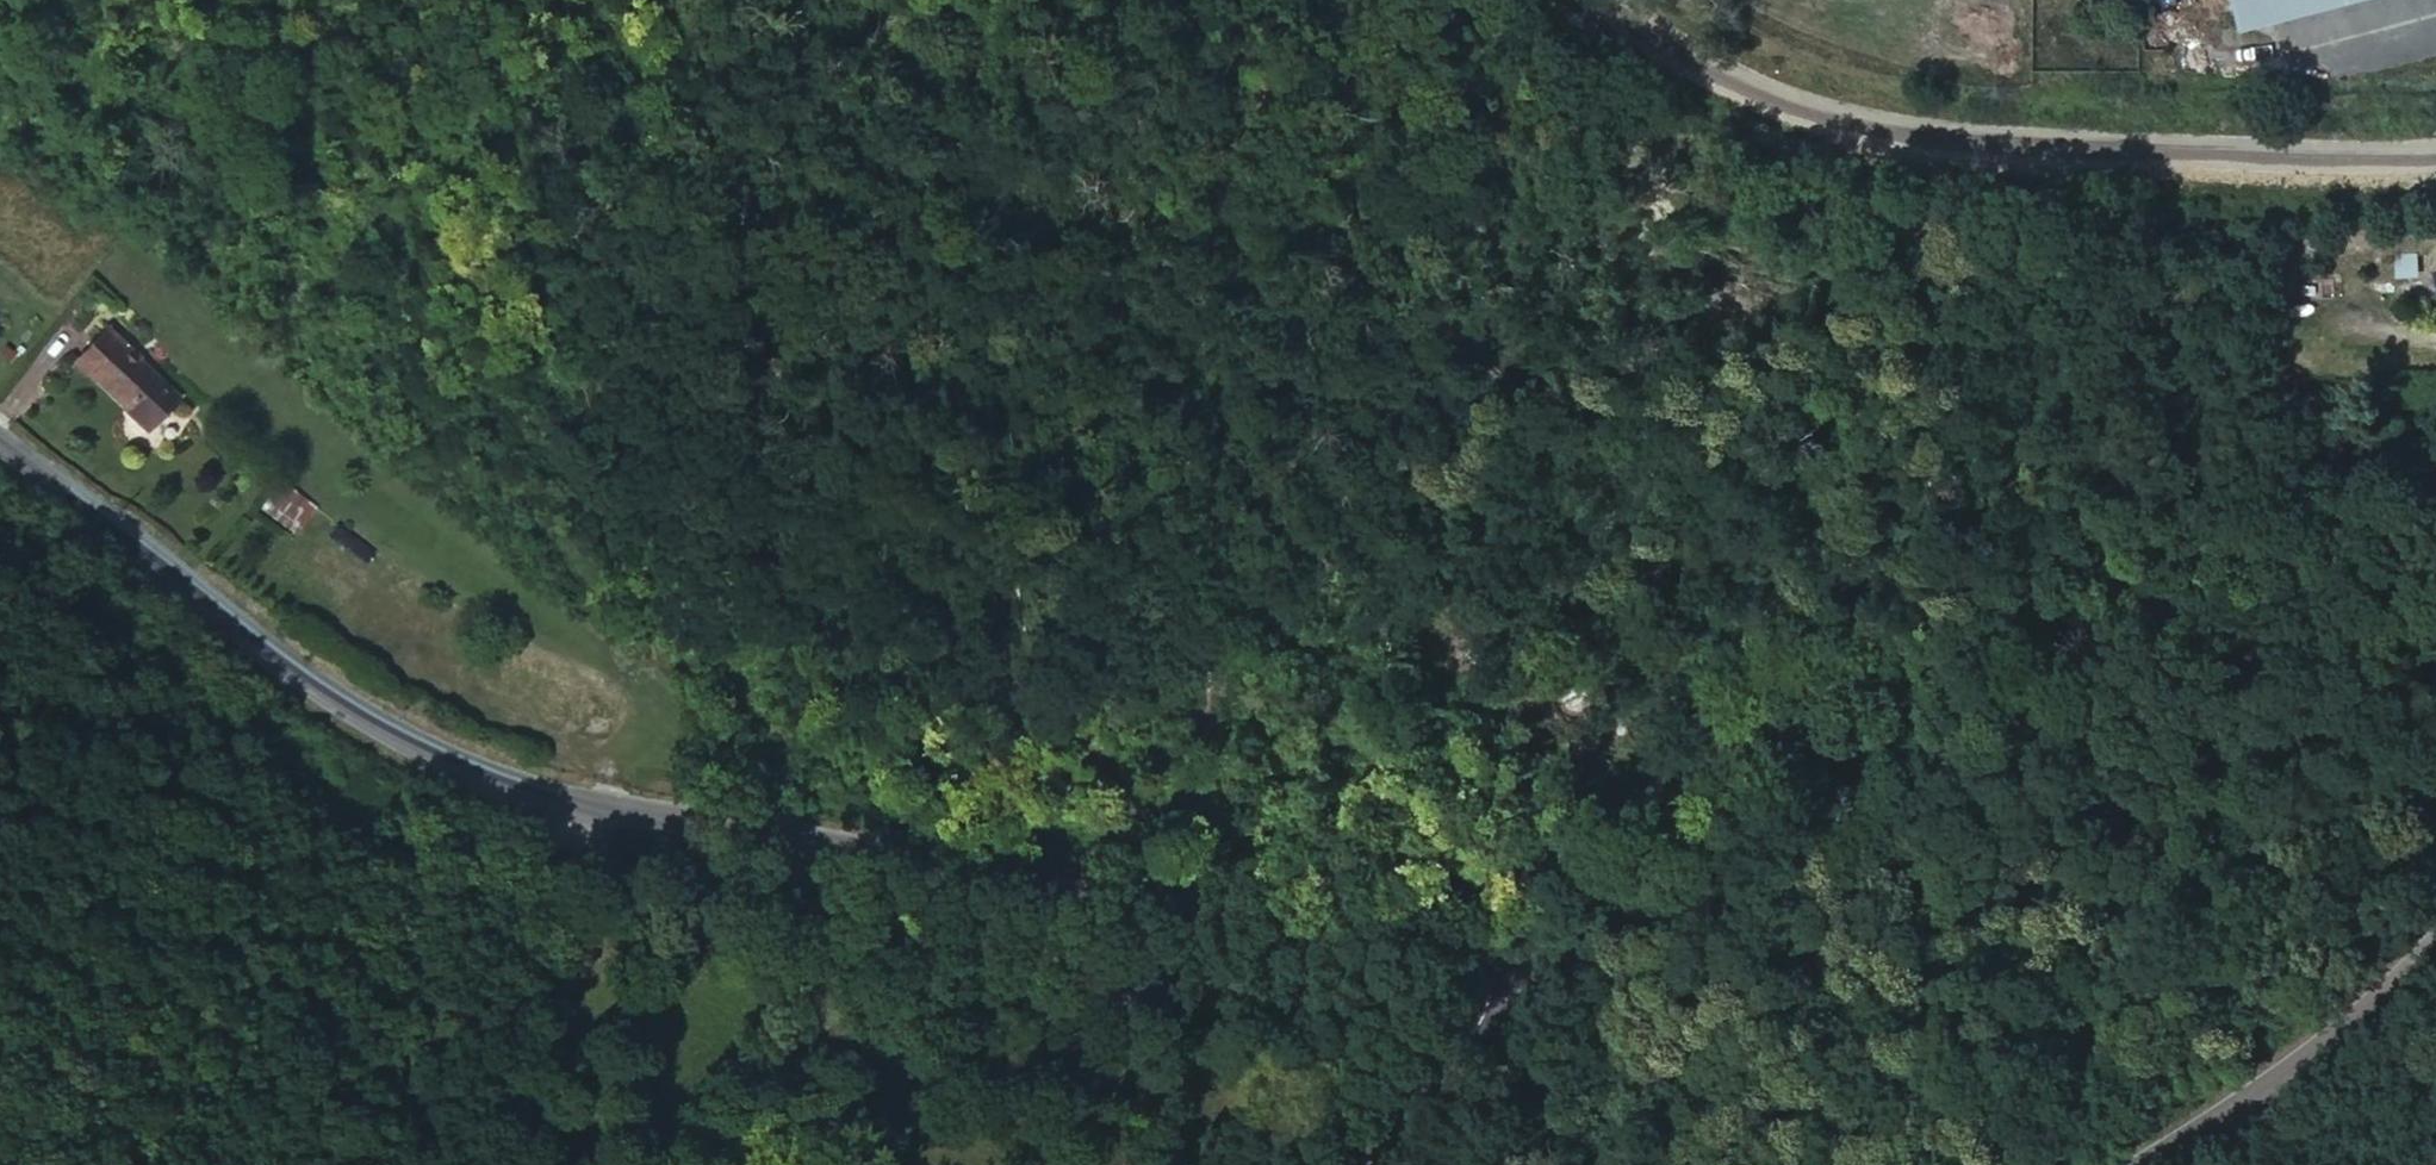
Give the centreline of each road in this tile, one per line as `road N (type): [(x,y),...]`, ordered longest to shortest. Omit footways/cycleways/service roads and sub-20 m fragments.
road 1 (unclassified): [(1309,1164),(1472,1024),(1498,979),(1492,965),(884,879),(724,848),(449,770),(378,733),(0,439)]
road 2 (unclassified): [(2435,952),(2300,1070),(2154,1164)]

